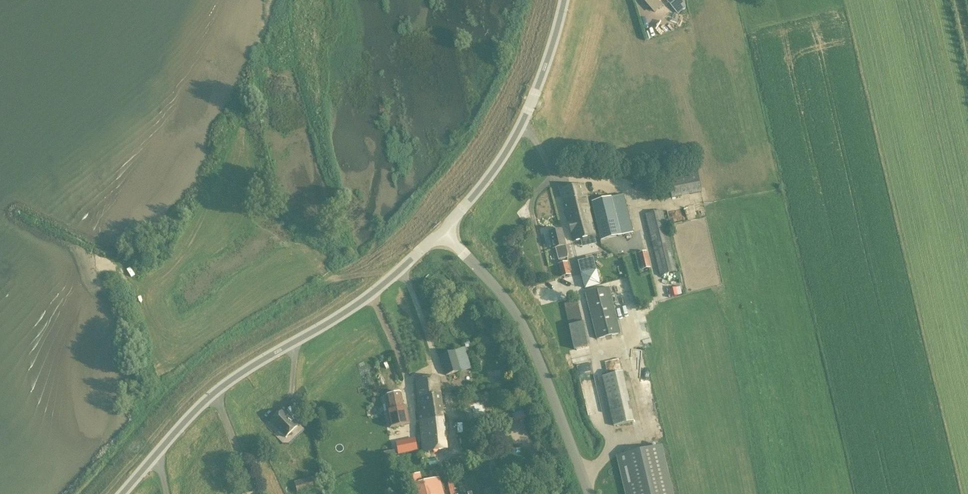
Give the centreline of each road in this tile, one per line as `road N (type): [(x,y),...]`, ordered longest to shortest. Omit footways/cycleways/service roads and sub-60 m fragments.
road 1 (tertiary): [(122,493),(195,414),(387,284),(444,234)]
road 2 (unclassified): [(590,493),(527,332),(444,234)]
road 3 (track): [(230,133),(238,194),(266,254),(332,283),(401,272)]
road 4 (tertiary): [(444,234),(512,147),(567,0)]
road 5 (track): [(124,298),(170,302),(266,254)]

